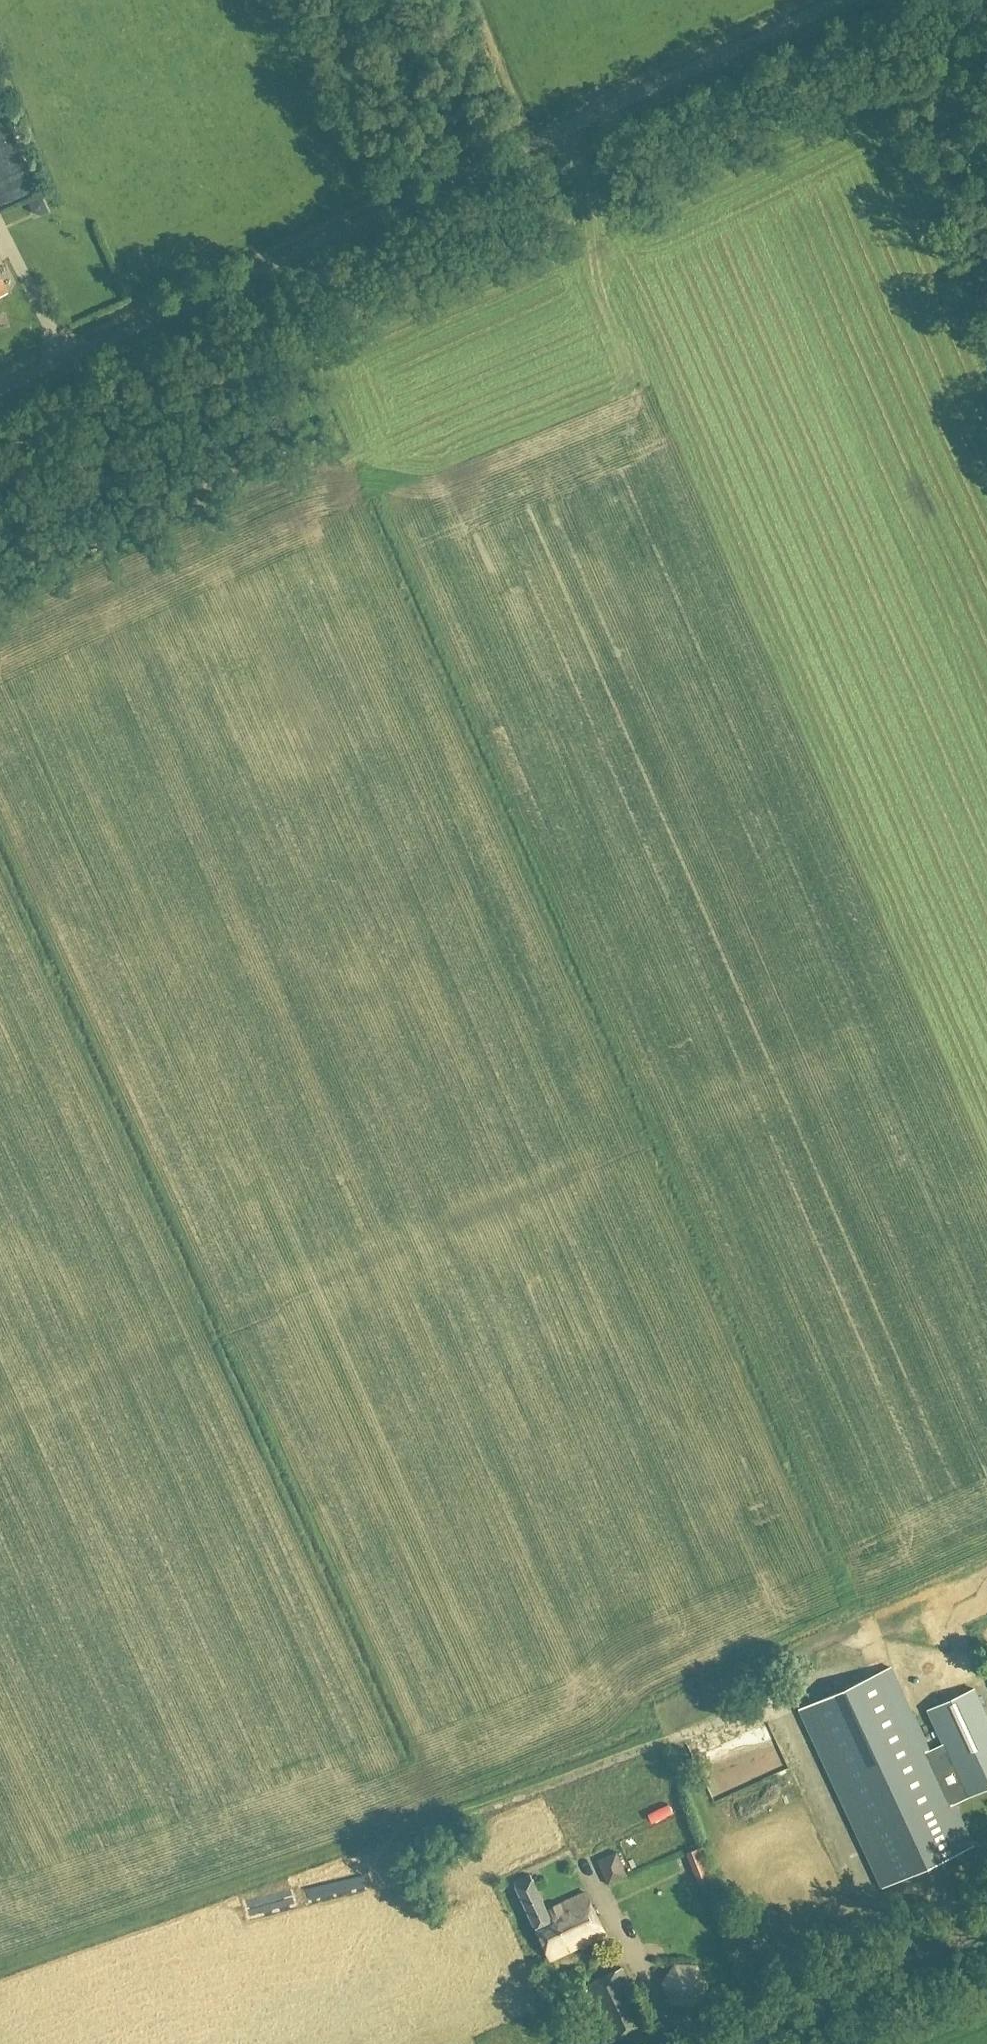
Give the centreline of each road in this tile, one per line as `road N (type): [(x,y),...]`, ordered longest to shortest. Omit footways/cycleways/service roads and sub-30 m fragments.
road 1 (unclassified): [(0,393),(841,0)]
road 2 (unclassified): [(986,1915),(686,2043)]

